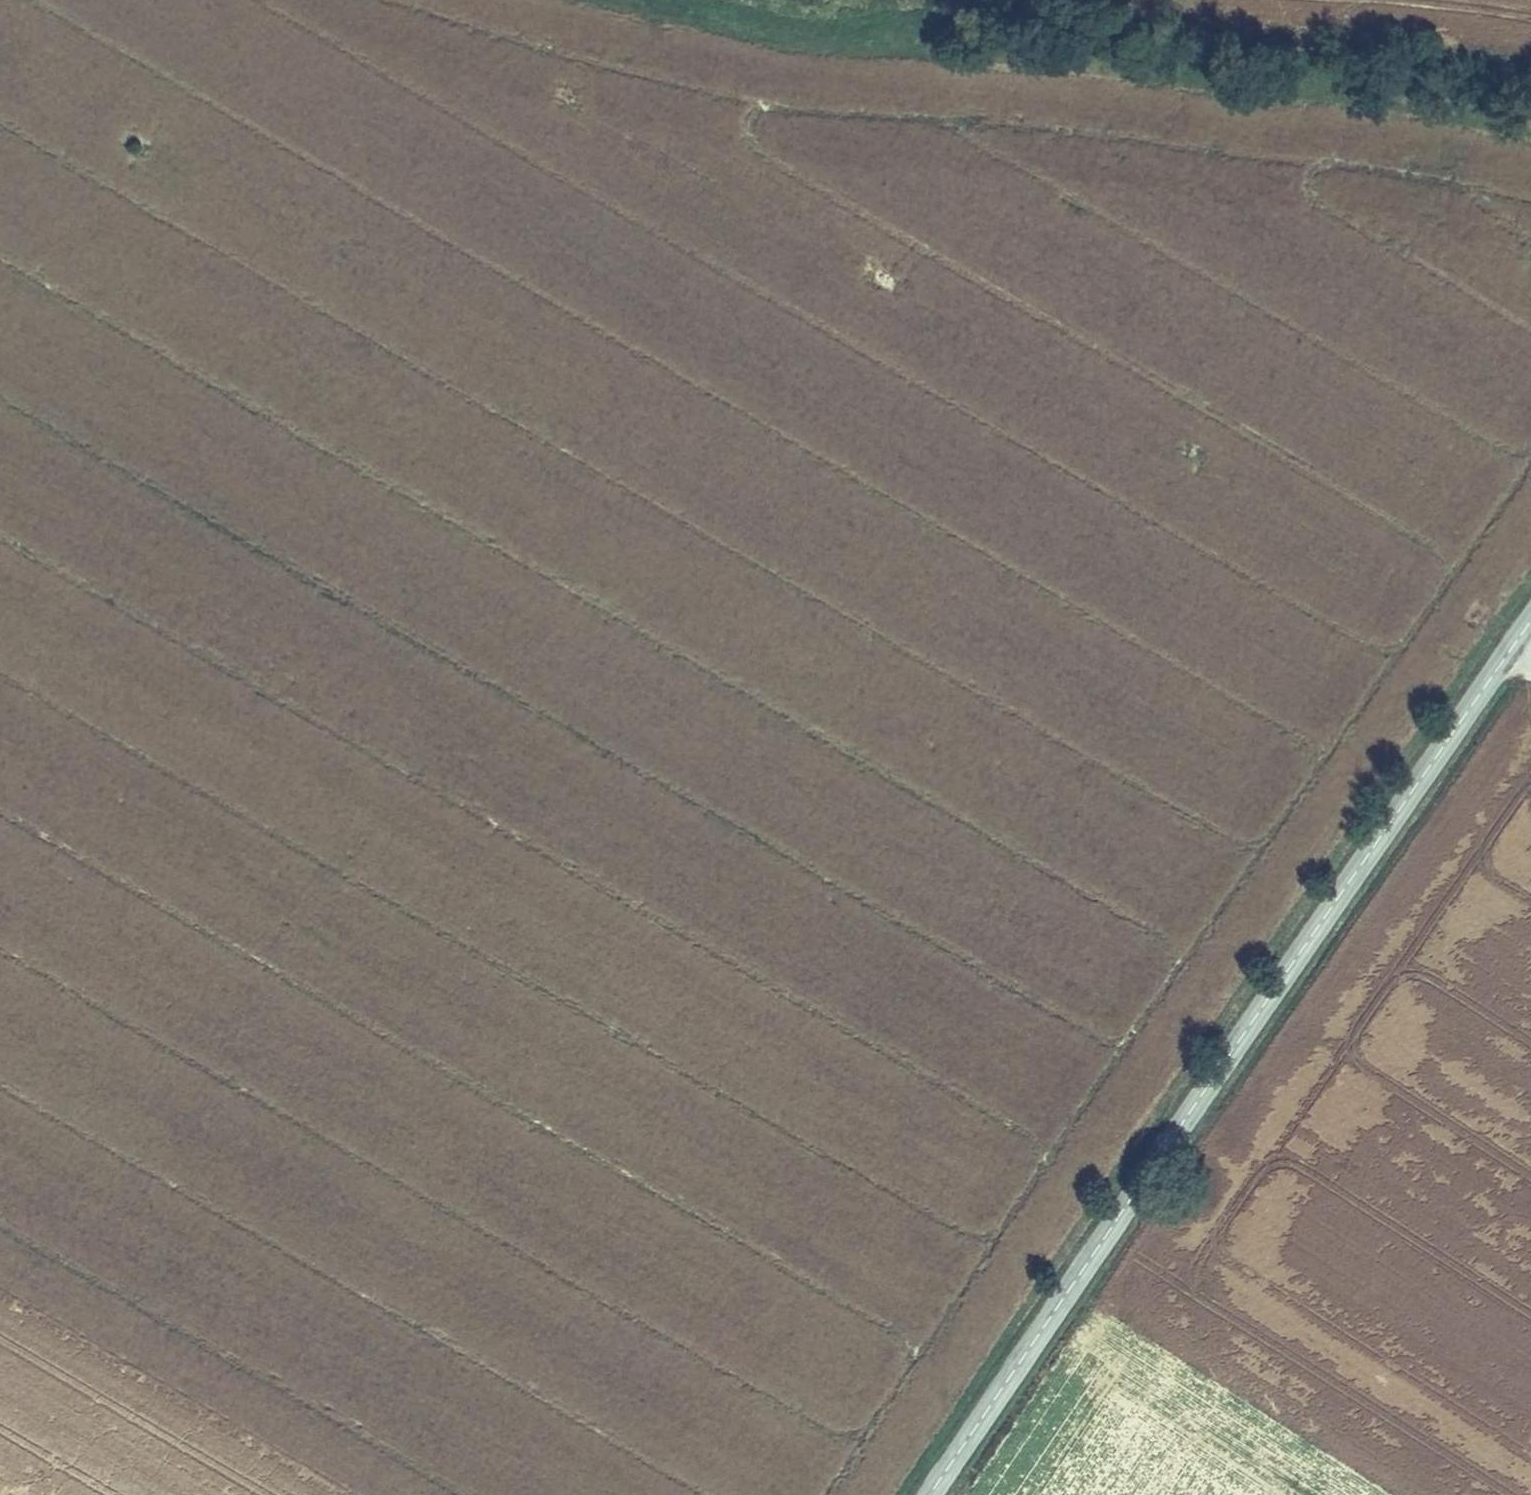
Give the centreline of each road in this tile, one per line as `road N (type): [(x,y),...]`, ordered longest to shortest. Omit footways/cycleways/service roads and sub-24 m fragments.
road 1 (tertiary): [(924,1494),(1530,613)]

